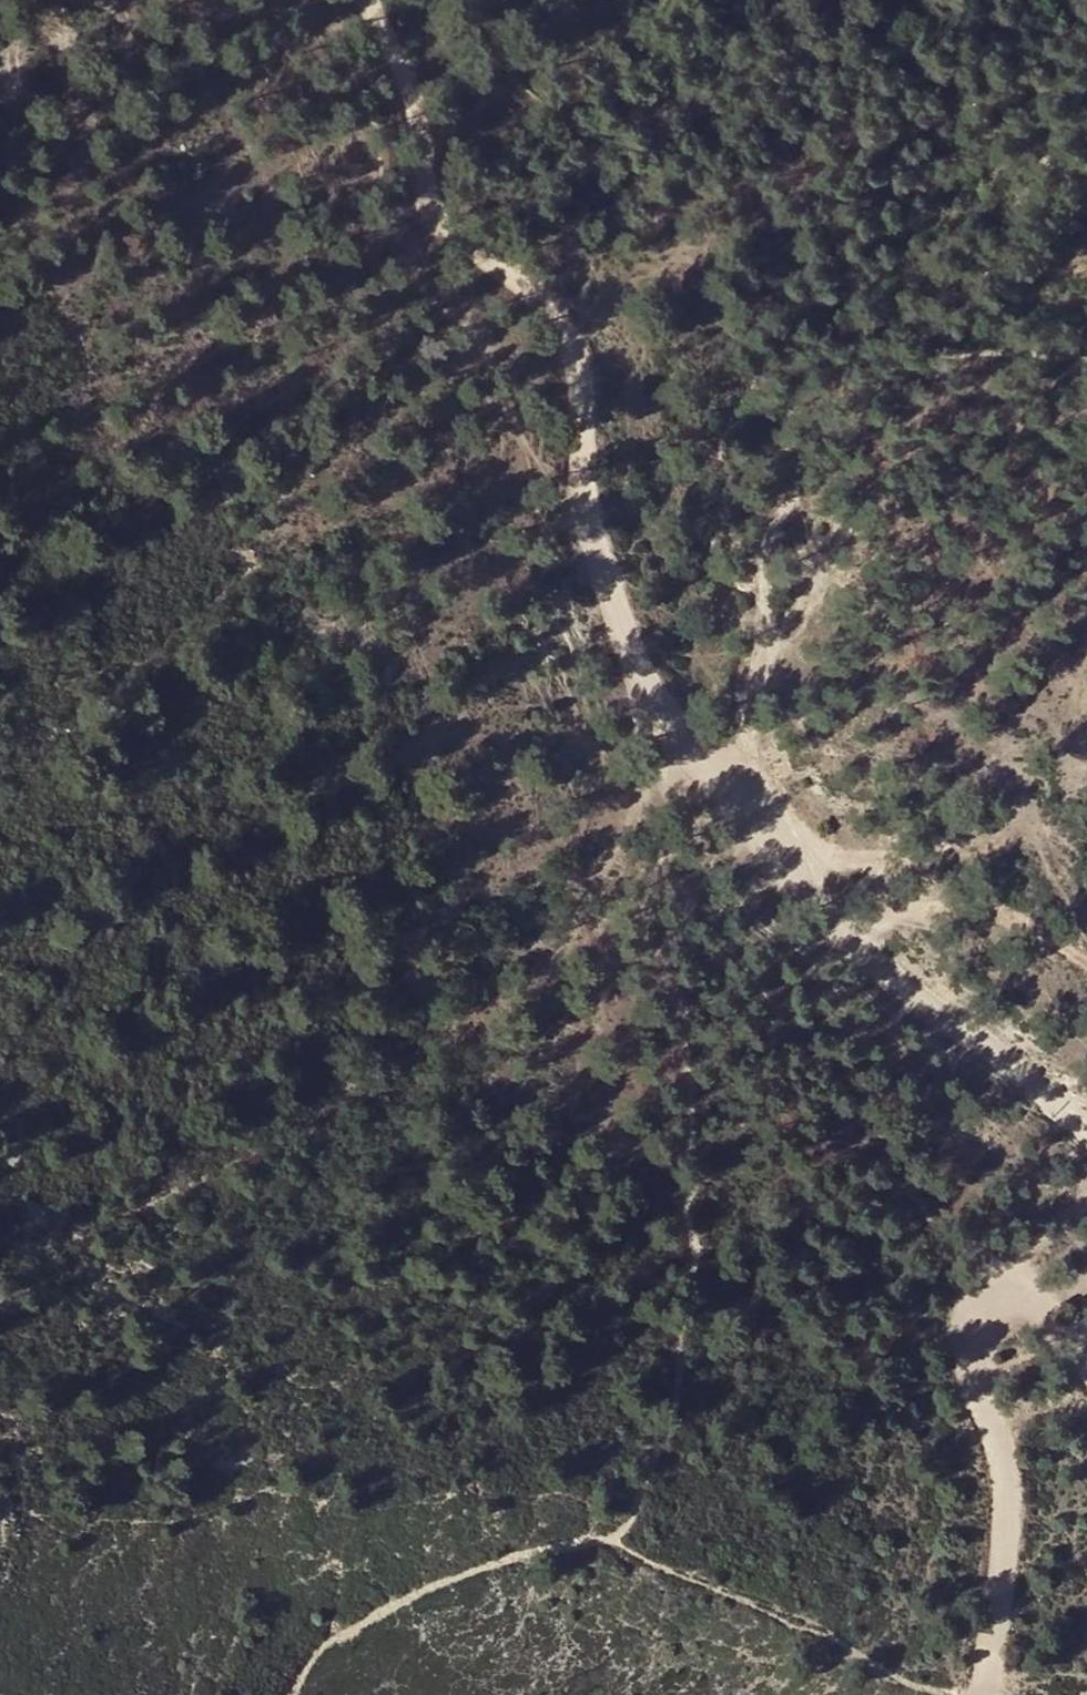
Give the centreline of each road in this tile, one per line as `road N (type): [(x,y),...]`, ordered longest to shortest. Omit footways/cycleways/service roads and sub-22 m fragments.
road 1 (track): [(722,799),(612,618),(567,335),(534,295),(443,231),(412,84),(373,24),(369,0)]
road 2 (track): [(1086,1375),(1050,1326),(1011,1303),(983,1309),(969,1351),(998,1442),(1007,1545),(985,1694)]
road 3 (track): [(1086,1127),(953,1034),(789,881),(722,799)]

